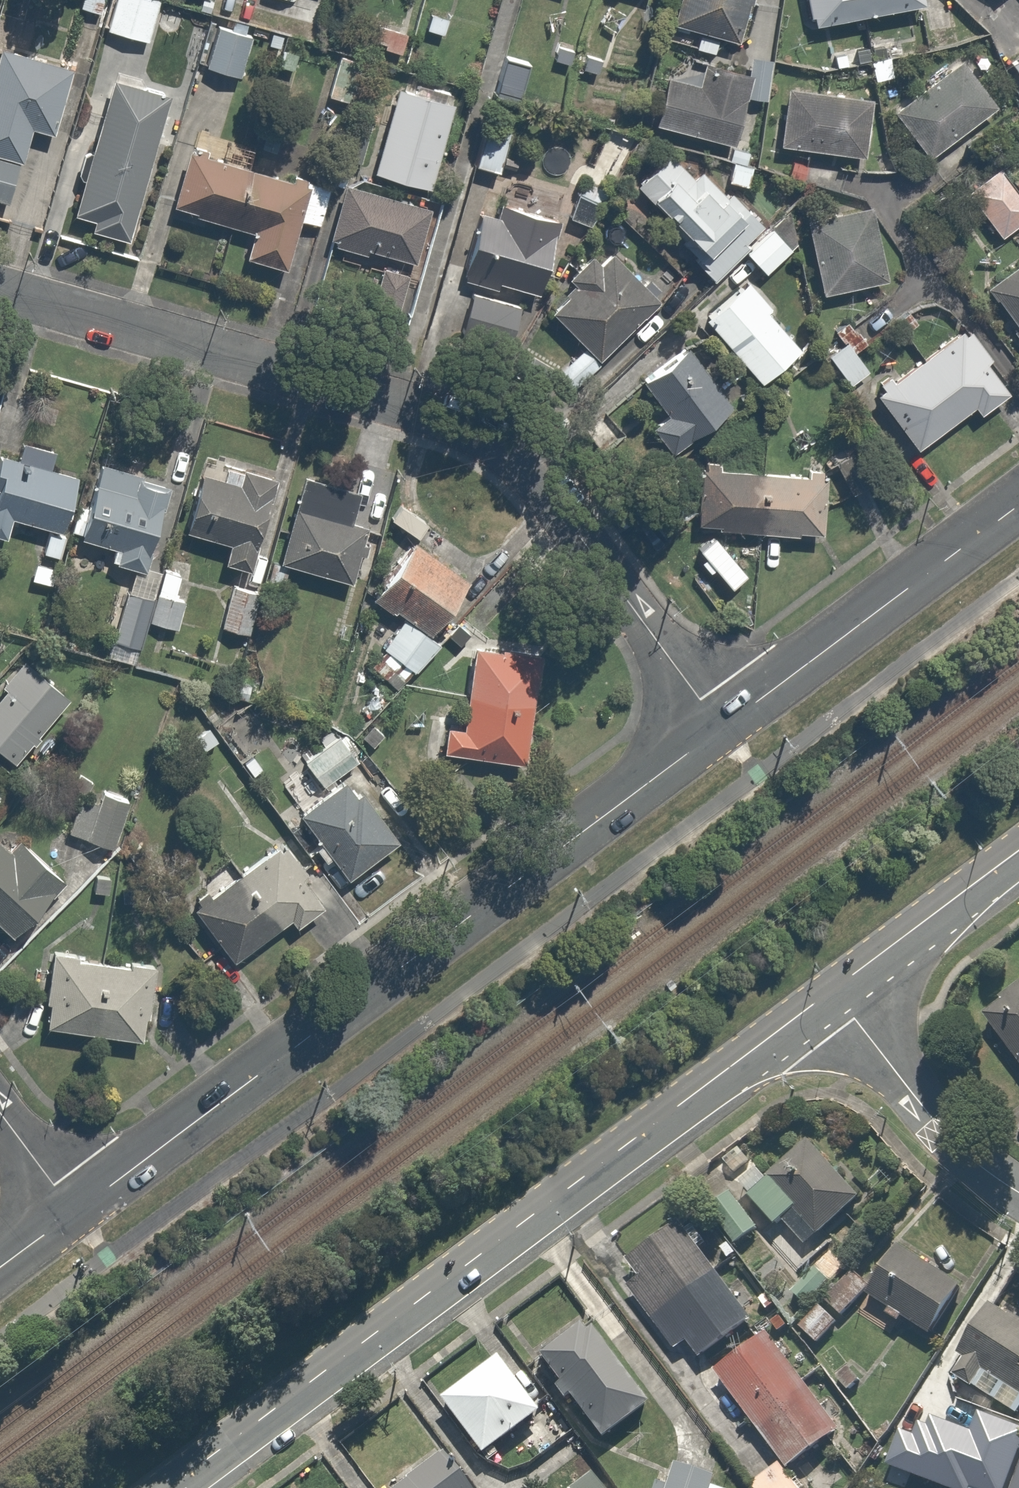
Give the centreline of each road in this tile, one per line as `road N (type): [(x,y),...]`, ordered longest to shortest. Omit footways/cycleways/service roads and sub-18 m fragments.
road 1 (residential): [(723,729),(551,499),(466,429),(0,289)]
road 2 (secondary): [(831,991),(169,1487)]
road 3 (tertiary): [(74,1213),(723,729)]
road 4 (tertiary): [(723,729),(1018,506)]
road 5 (residential): [(1018,1192),(941,1129),(831,991)]
road 6 (secondary): [(1018,850),(831,991)]
road 7 (residential): [(74,1213),(0,1114)]

